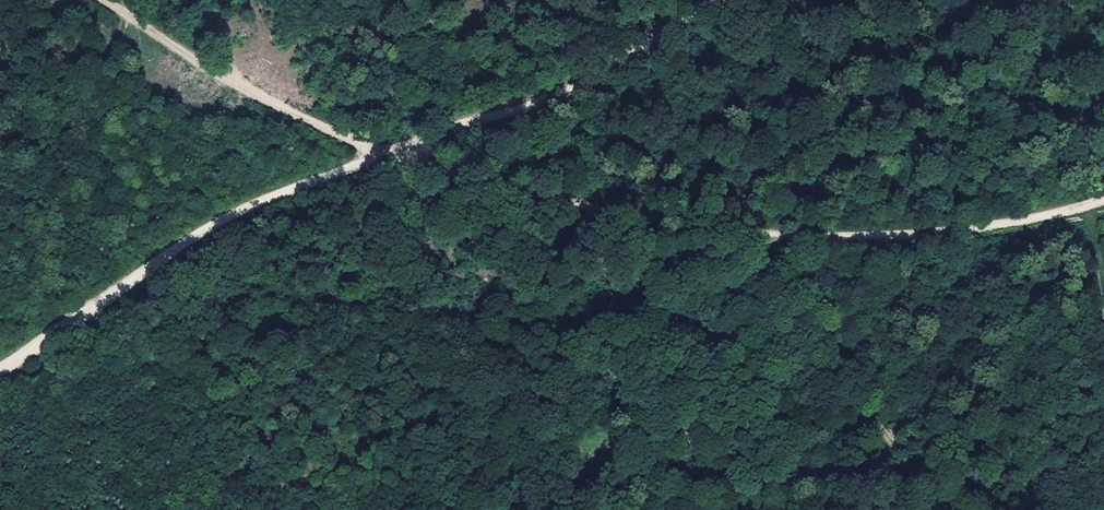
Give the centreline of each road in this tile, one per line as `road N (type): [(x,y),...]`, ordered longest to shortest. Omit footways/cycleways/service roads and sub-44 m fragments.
road 1 (track): [(1103,201),(1049,217),(886,240),(772,235),(521,201),(455,187),(382,157)]
road 2 (track): [(382,157),(237,211),(0,368)]
road 3 (track): [(710,0),(605,70),(382,157)]
road 4 (track): [(382,157),(192,60),(105,0)]

